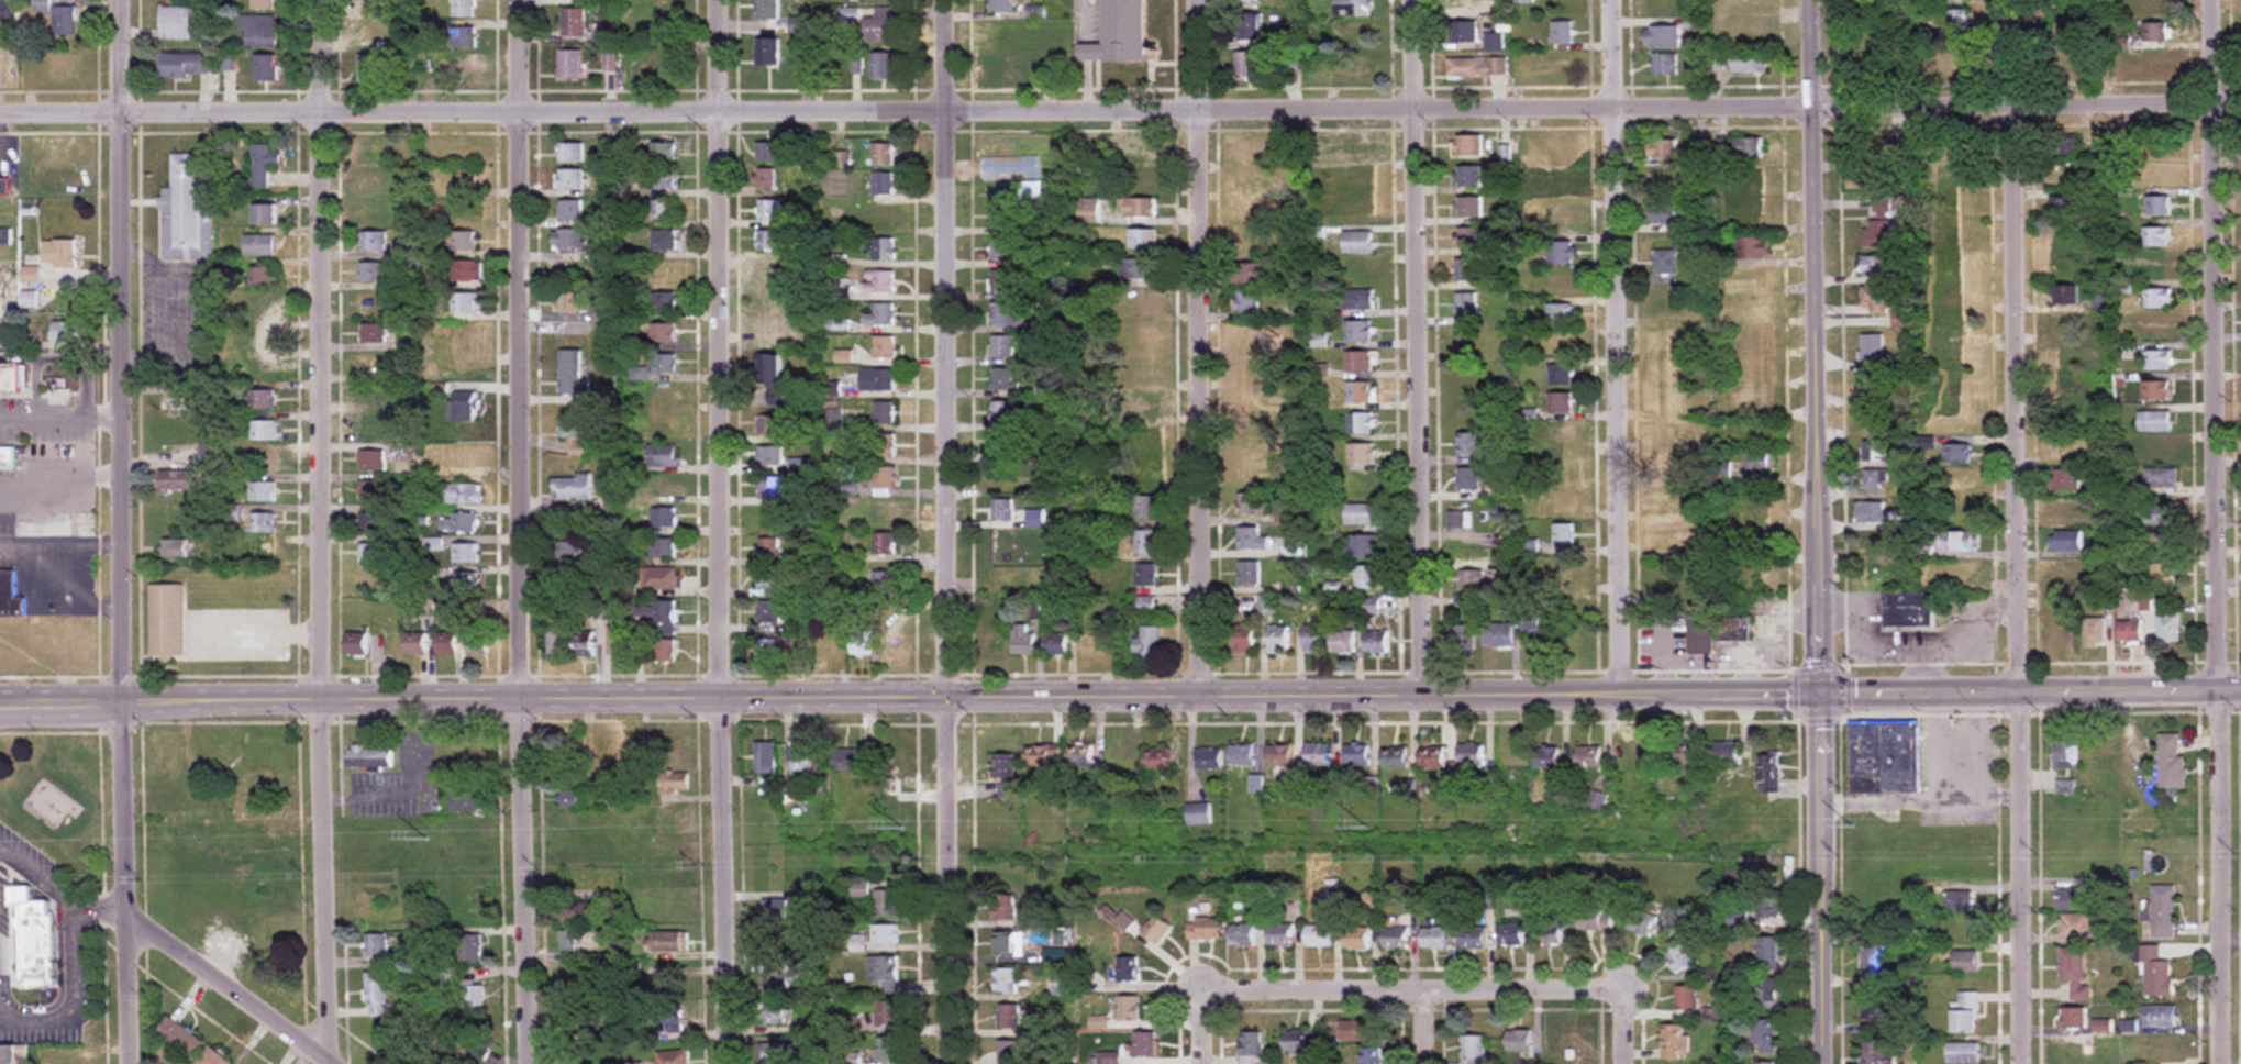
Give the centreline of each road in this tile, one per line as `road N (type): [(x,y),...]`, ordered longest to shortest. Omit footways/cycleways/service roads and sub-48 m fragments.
road 1 (residential): [(2240,102),(0,114)]
road 2 (tertiary): [(1821,692),(0,702)]
road 3 (residential): [(725,1063),(715,698),(719,0)]
road 4 (residential): [(328,1063),(319,699),(324,0)]
road 5 (residential): [(527,1063),(519,698),(524,0)]
road 6 (residential): [(128,1063),(122,0)]
road 7 (residential): [(2022,1063),(2017,0)]
road 8 (residential): [(2221,1063),(2216,0)]
road 9 (residential): [(949,1063),(947,0)]
road 10 (residential): [(1198,696),(1202,0)]
road 11 (residential): [(1420,695),(1415,0)]
road 12 (residential): [(1618,692),(1622,0)]
road 13 (tertiary): [(1821,692),(1818,0)]
road 14 (residential): [(1621,990),(1196,990)]
road 15 (tertiary): [(2240,690),(1821,692)]
road 16 (residential): [(1823,1063),(1821,692)]
road 17 (residential): [(329,1063),(123,917)]

